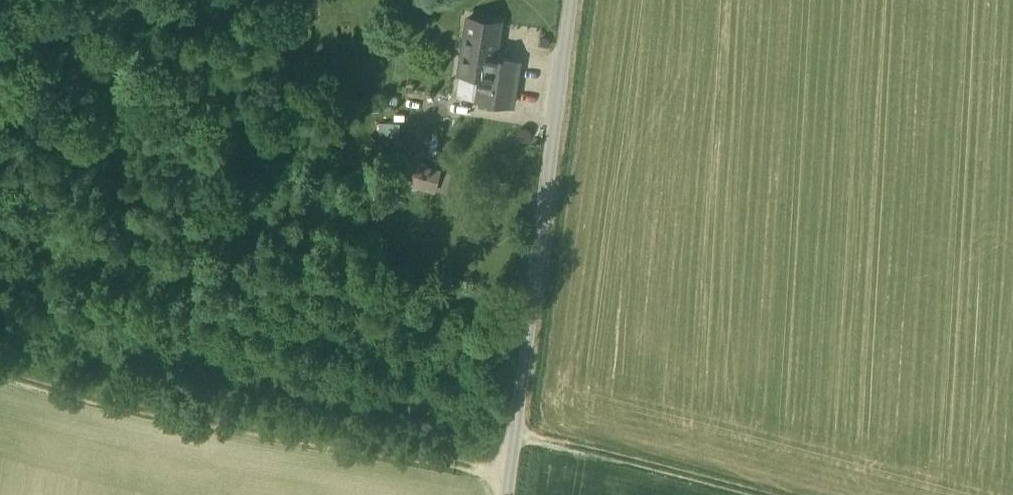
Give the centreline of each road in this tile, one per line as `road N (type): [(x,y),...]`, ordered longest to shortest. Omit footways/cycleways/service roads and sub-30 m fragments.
road 1 (track): [(507,469),(307,424),(51,383),(0,366)]
road 2 (residential): [(503,494),(574,0)]
road 3 (track): [(511,431),(757,494)]

